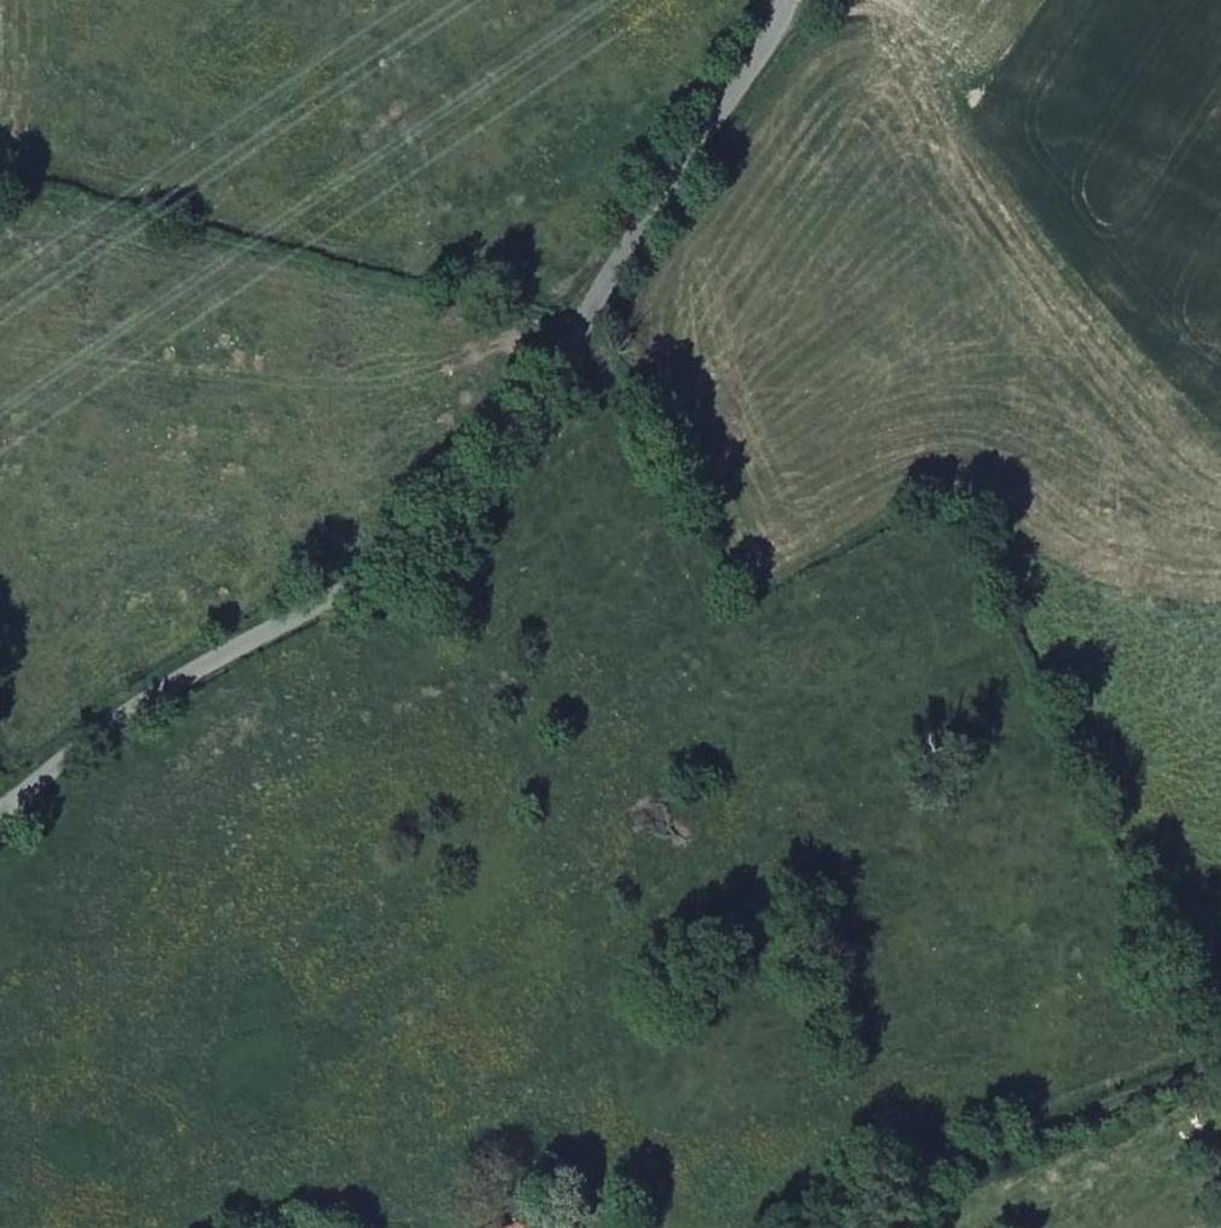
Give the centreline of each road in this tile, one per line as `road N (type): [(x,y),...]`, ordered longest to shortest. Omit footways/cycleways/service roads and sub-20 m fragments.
road 1 (unclassified): [(787,0),(747,76),(595,306),(484,501),(440,541),(117,718),(0,810)]
road 2 (track): [(1220,1059),(1065,1121),(860,1227)]

